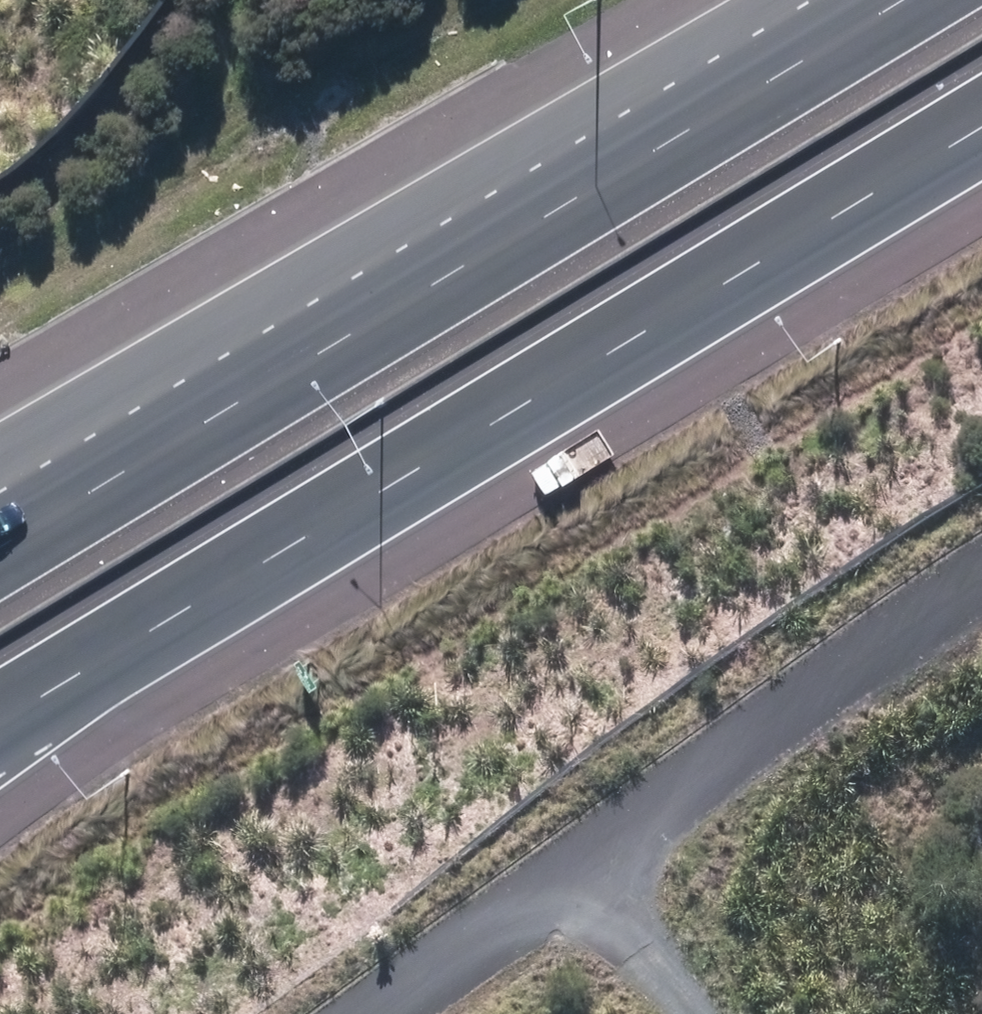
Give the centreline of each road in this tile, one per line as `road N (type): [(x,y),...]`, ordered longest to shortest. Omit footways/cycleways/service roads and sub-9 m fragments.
road 1 (motorway): [(981,128),(51,691)]
road 2 (motorway): [(0,546),(865,0)]
road 3 (track): [(380,1013),(981,578)]
road 4 (track): [(581,869),(686,1013)]

